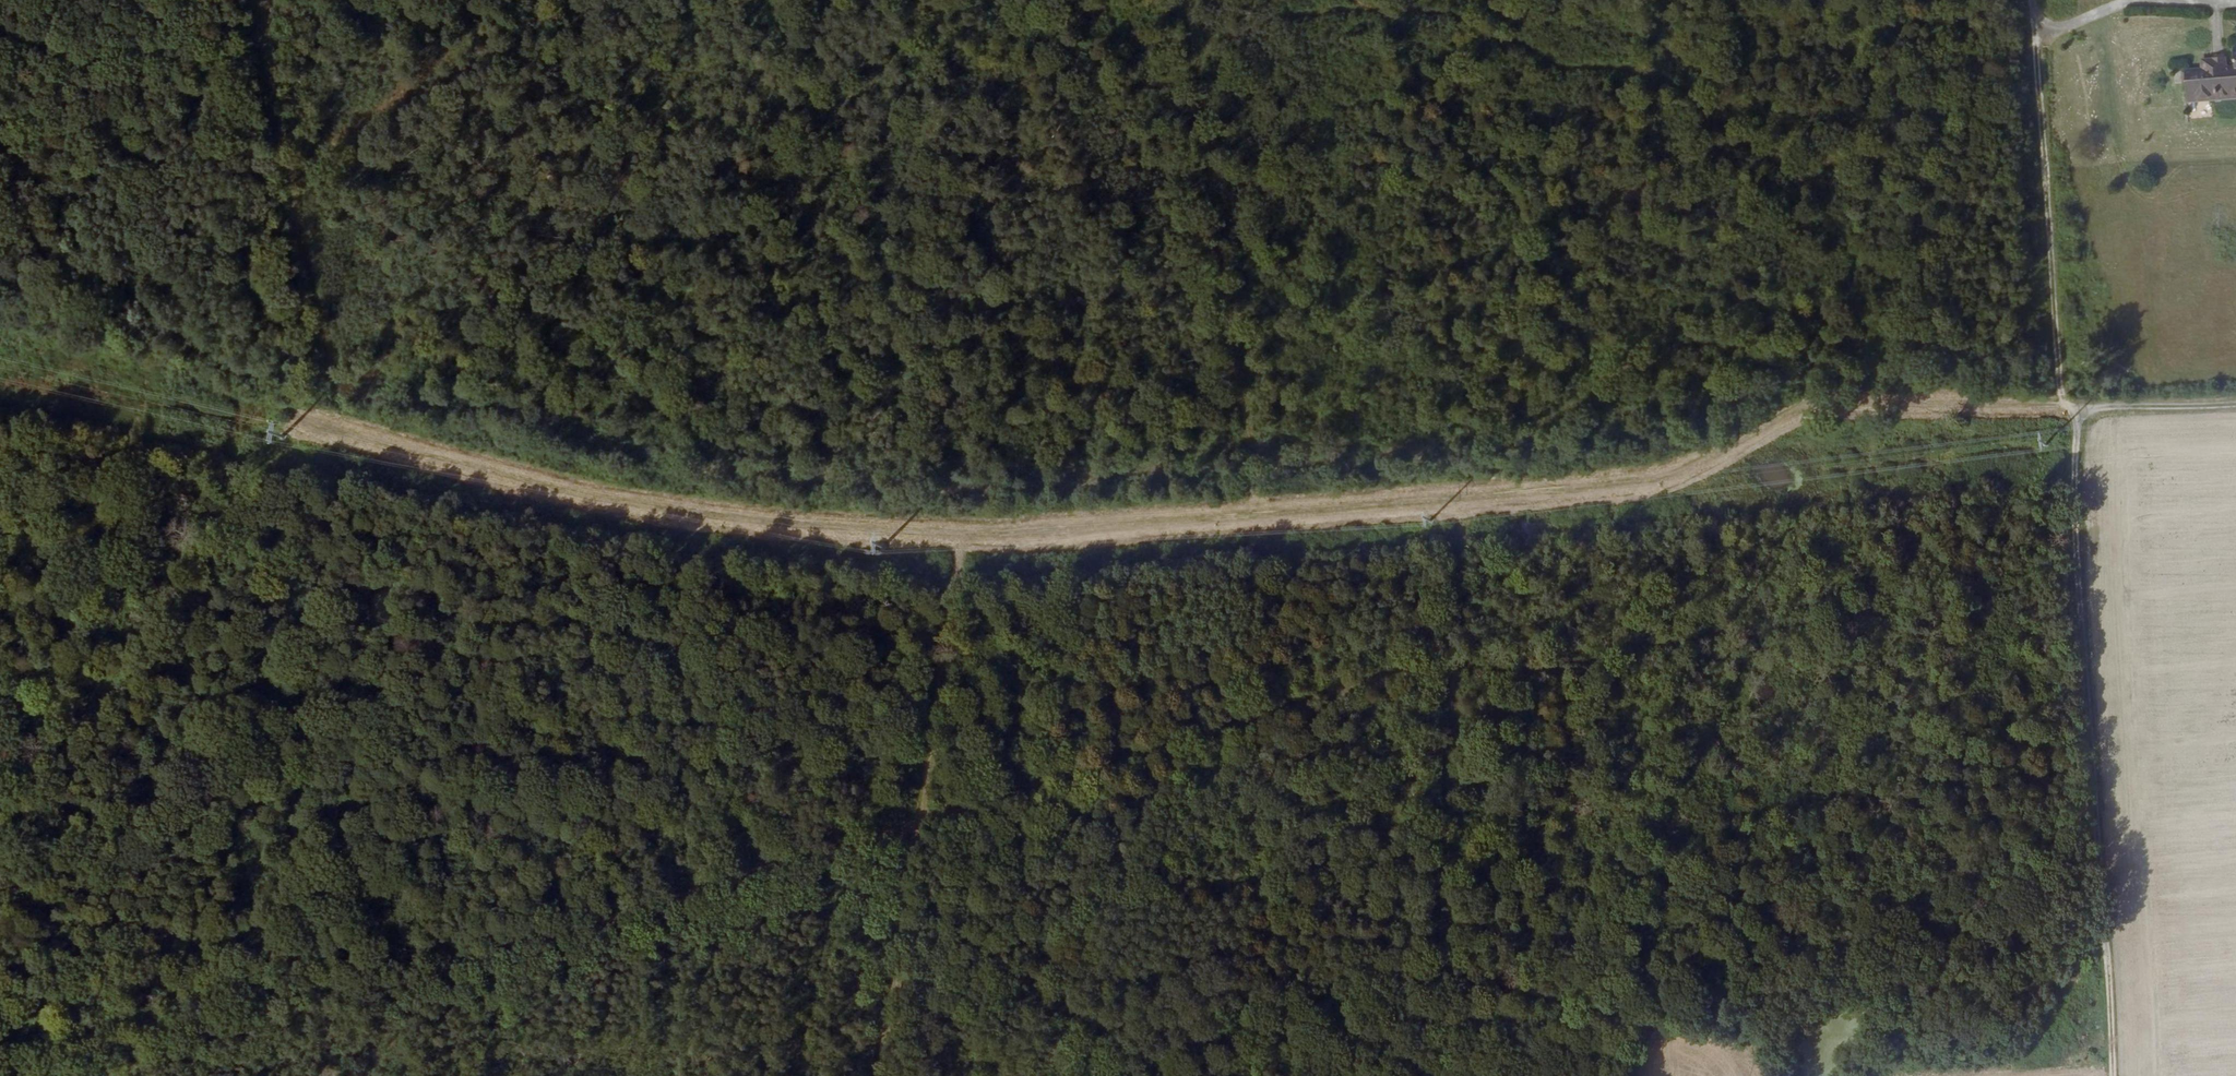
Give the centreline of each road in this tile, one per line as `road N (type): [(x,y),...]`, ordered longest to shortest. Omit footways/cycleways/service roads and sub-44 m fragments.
road 1 (track): [(0,110),(113,263),(191,340),(296,418),(385,448),(704,513),(970,532),(1146,525),(1685,477),(1825,400),(2235,409)]
road 2 (track): [(2081,408),(2111,1075)]
road 3 (track): [(920,815),(883,1075)]
road 4 (unclassified): [(2029,0),(2036,23),(2052,28),(2123,3),(2235,9)]

